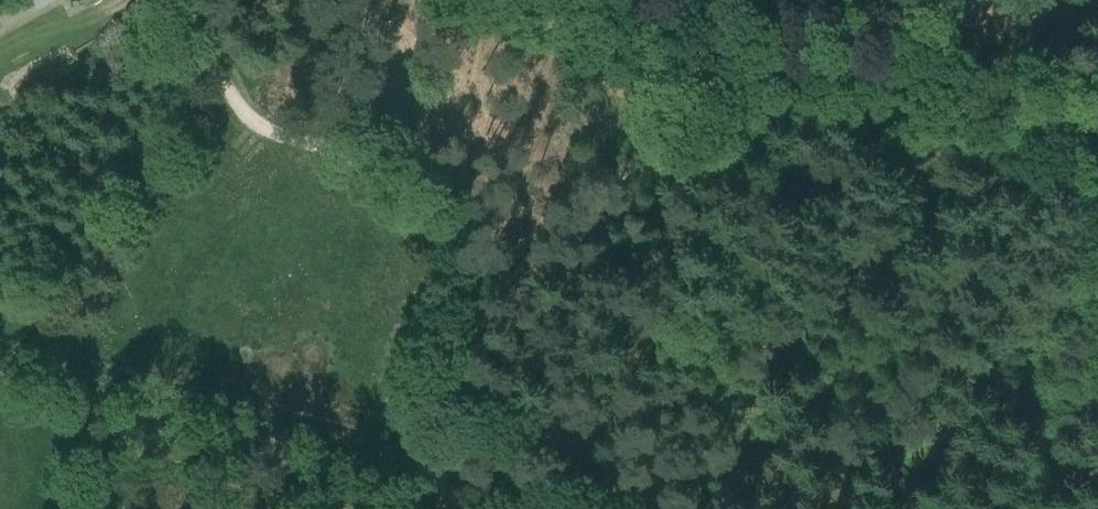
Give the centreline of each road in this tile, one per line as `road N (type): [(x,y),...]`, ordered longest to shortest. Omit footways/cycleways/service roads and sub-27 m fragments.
road 1 (unclassified): [(486,0),(1097,152)]
road 2 (unclassified): [(173,0),(256,126),(356,163),(401,188),(423,213),(441,246),(443,280),(415,346),(404,405),(433,466)]
road 3 (unclassified): [(0,357),(433,466)]
road 4 (unclassified): [(433,466),(599,508)]

